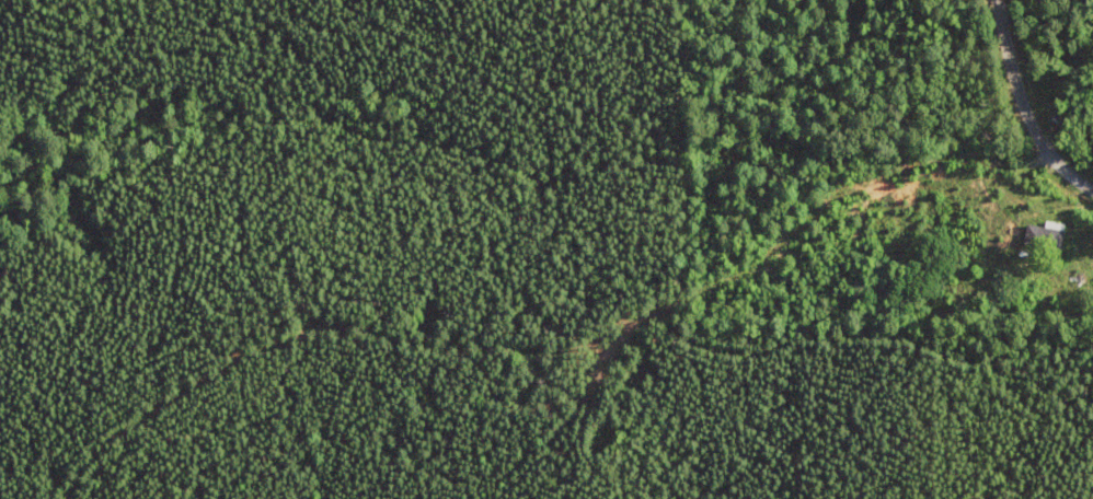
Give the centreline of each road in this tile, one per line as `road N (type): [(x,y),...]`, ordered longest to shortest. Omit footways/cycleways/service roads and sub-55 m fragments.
road 1 (residential): [(1092,158),(1056,105),(1037,0)]

